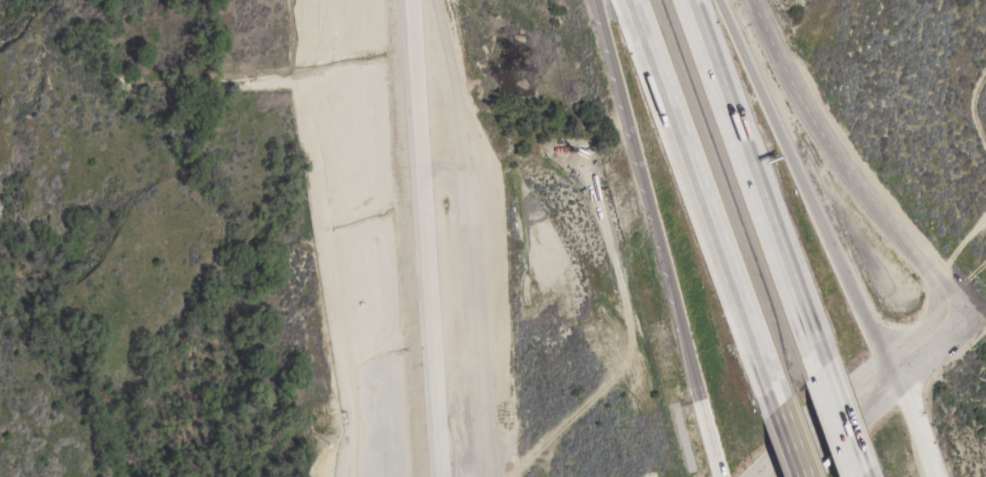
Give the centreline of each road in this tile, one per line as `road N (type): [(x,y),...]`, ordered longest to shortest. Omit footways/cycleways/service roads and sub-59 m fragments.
road 1 (motorway): [(932,476),(728,0)]
road 2 (motorway): [(599,0),(726,476)]
road 3 (tertiary): [(414,0),(443,476)]
road 4 (motorway): [(631,0),(777,406)]
road 5 (motorway): [(821,365),(690,0)]
road 6 (residential): [(757,0),(851,169),(968,310)]
road 7 (tertiary): [(968,310),(776,476)]

